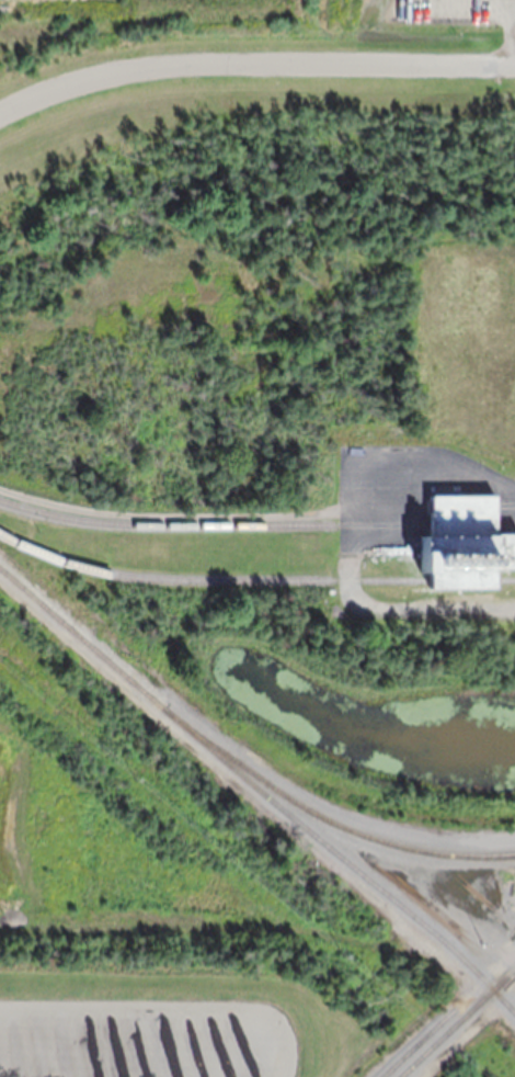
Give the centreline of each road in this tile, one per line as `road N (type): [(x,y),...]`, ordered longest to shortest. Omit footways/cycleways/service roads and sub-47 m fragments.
road 1 (residential): [(0,110),(96,75),(160,64),(514,62)]

